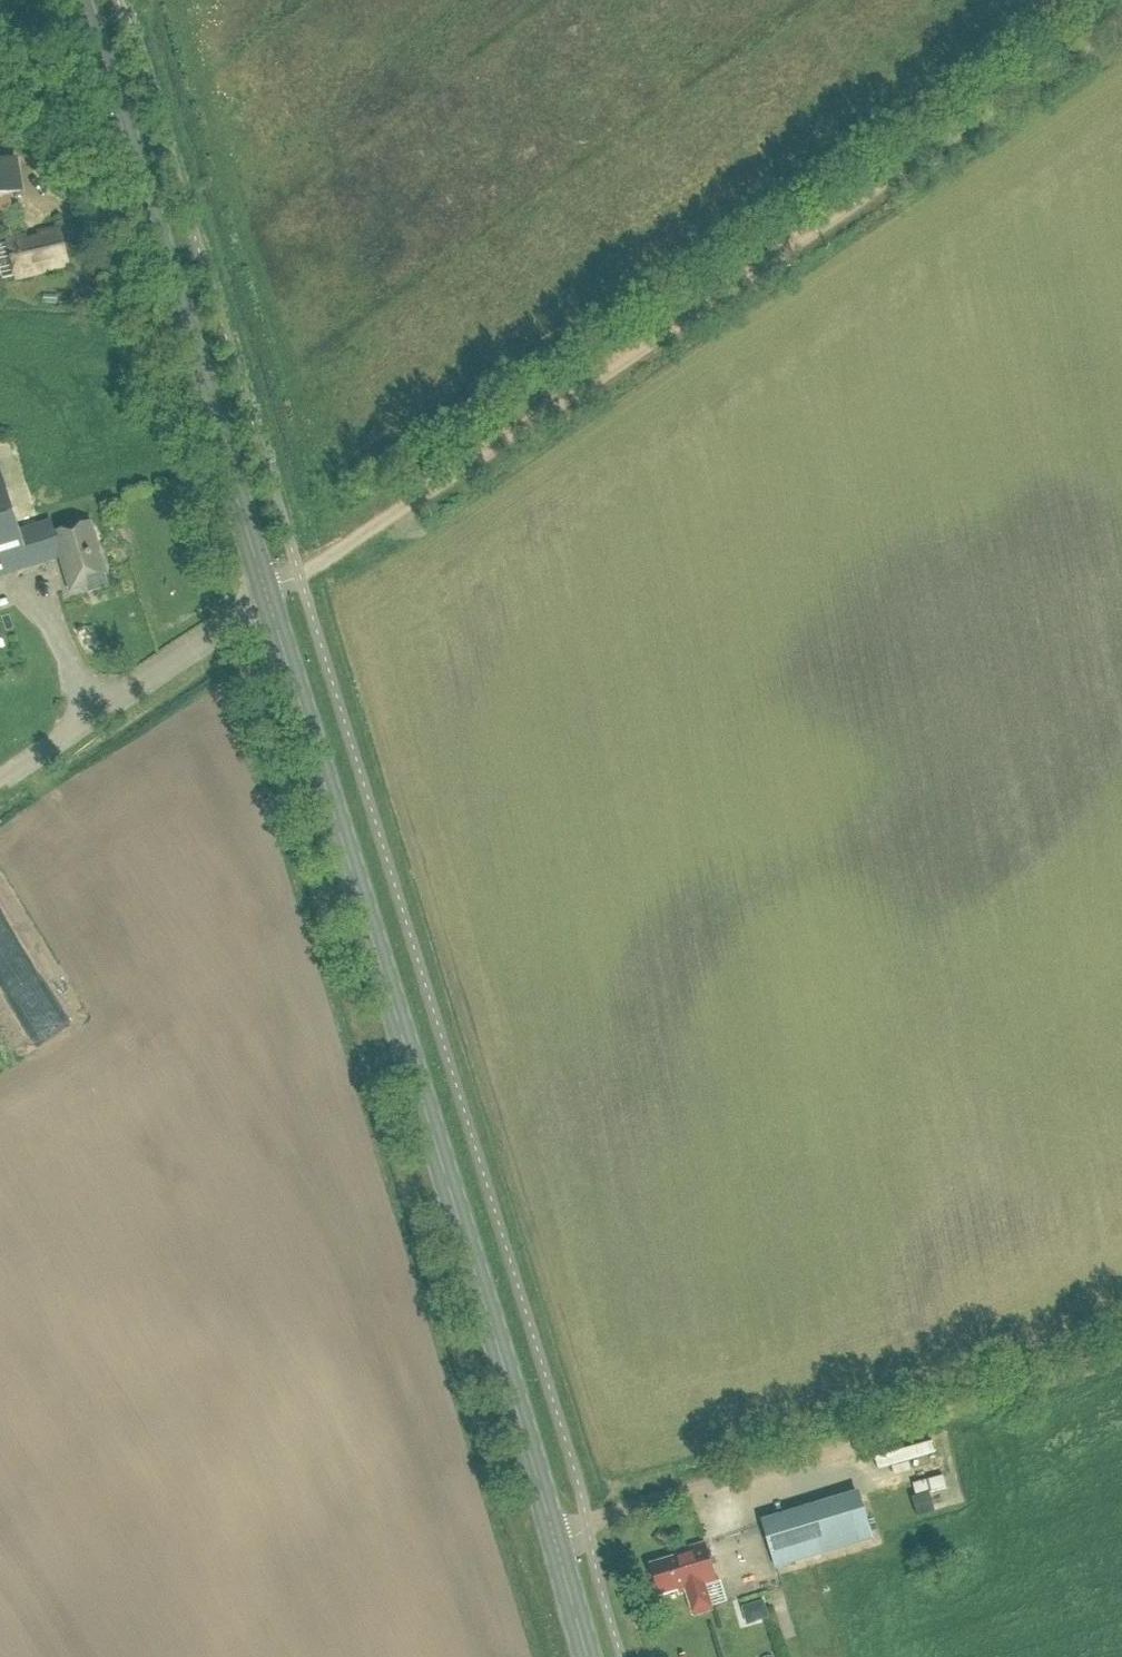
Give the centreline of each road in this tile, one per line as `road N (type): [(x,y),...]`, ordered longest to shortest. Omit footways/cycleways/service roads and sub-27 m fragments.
road 1 (secondary): [(589,1656),(162,257),(74,0)]
road 2 (track): [(0,775),(652,349),(1121,16)]
road 3 (track): [(588,1524),(866,1443),(1121,1351)]

